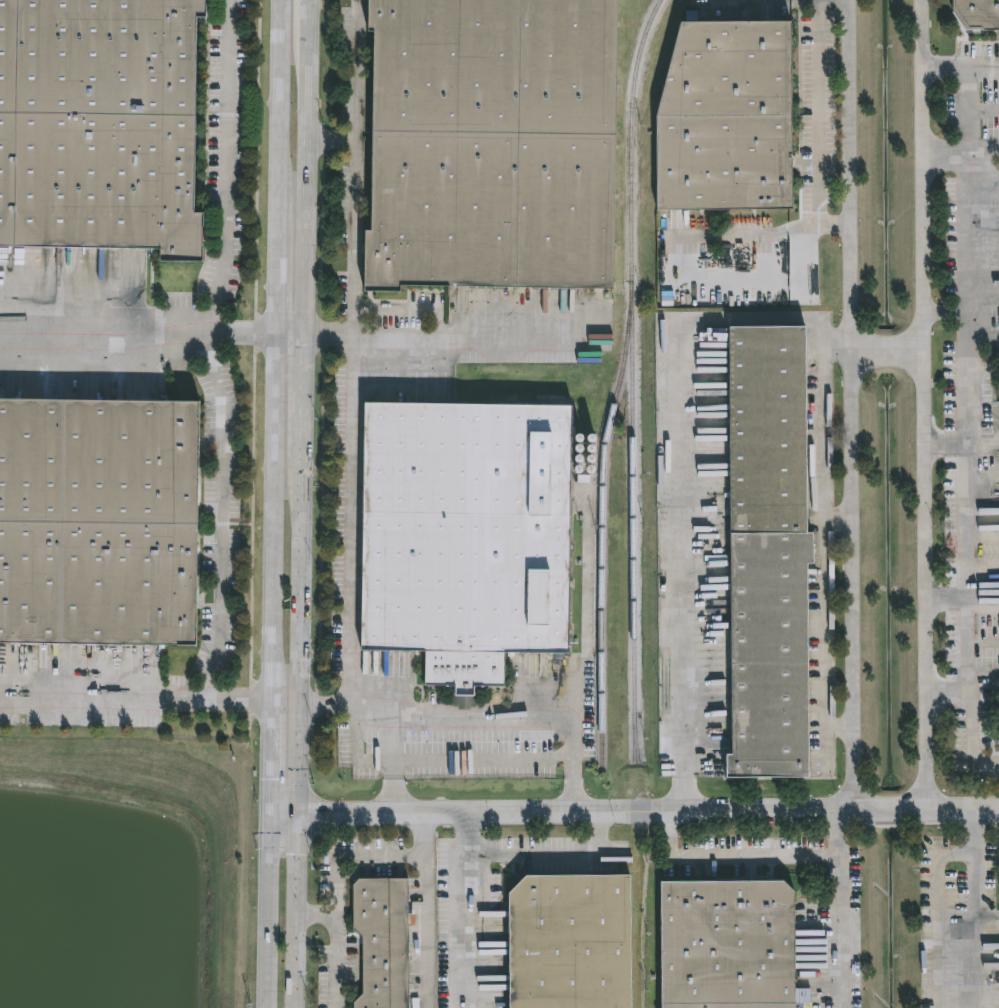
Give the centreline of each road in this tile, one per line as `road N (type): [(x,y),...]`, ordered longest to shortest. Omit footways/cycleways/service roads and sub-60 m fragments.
road 1 (residential): [(853,0),(859,811)]
road 2 (residential): [(929,809),(924,0)]
road 3 (residential): [(998,809),(296,814)]
road 4 (secondary): [(296,814),(301,433)]
road 5 (secondary): [(274,335),(267,705)]
road 6 (secondary): [(302,335),(307,0)]
road 7 (secondary): [(280,0),(276,237)]
road 8 (secondary): [(265,814),(265,1007)]
road 9 (secondary): [(296,1007),(296,814)]

